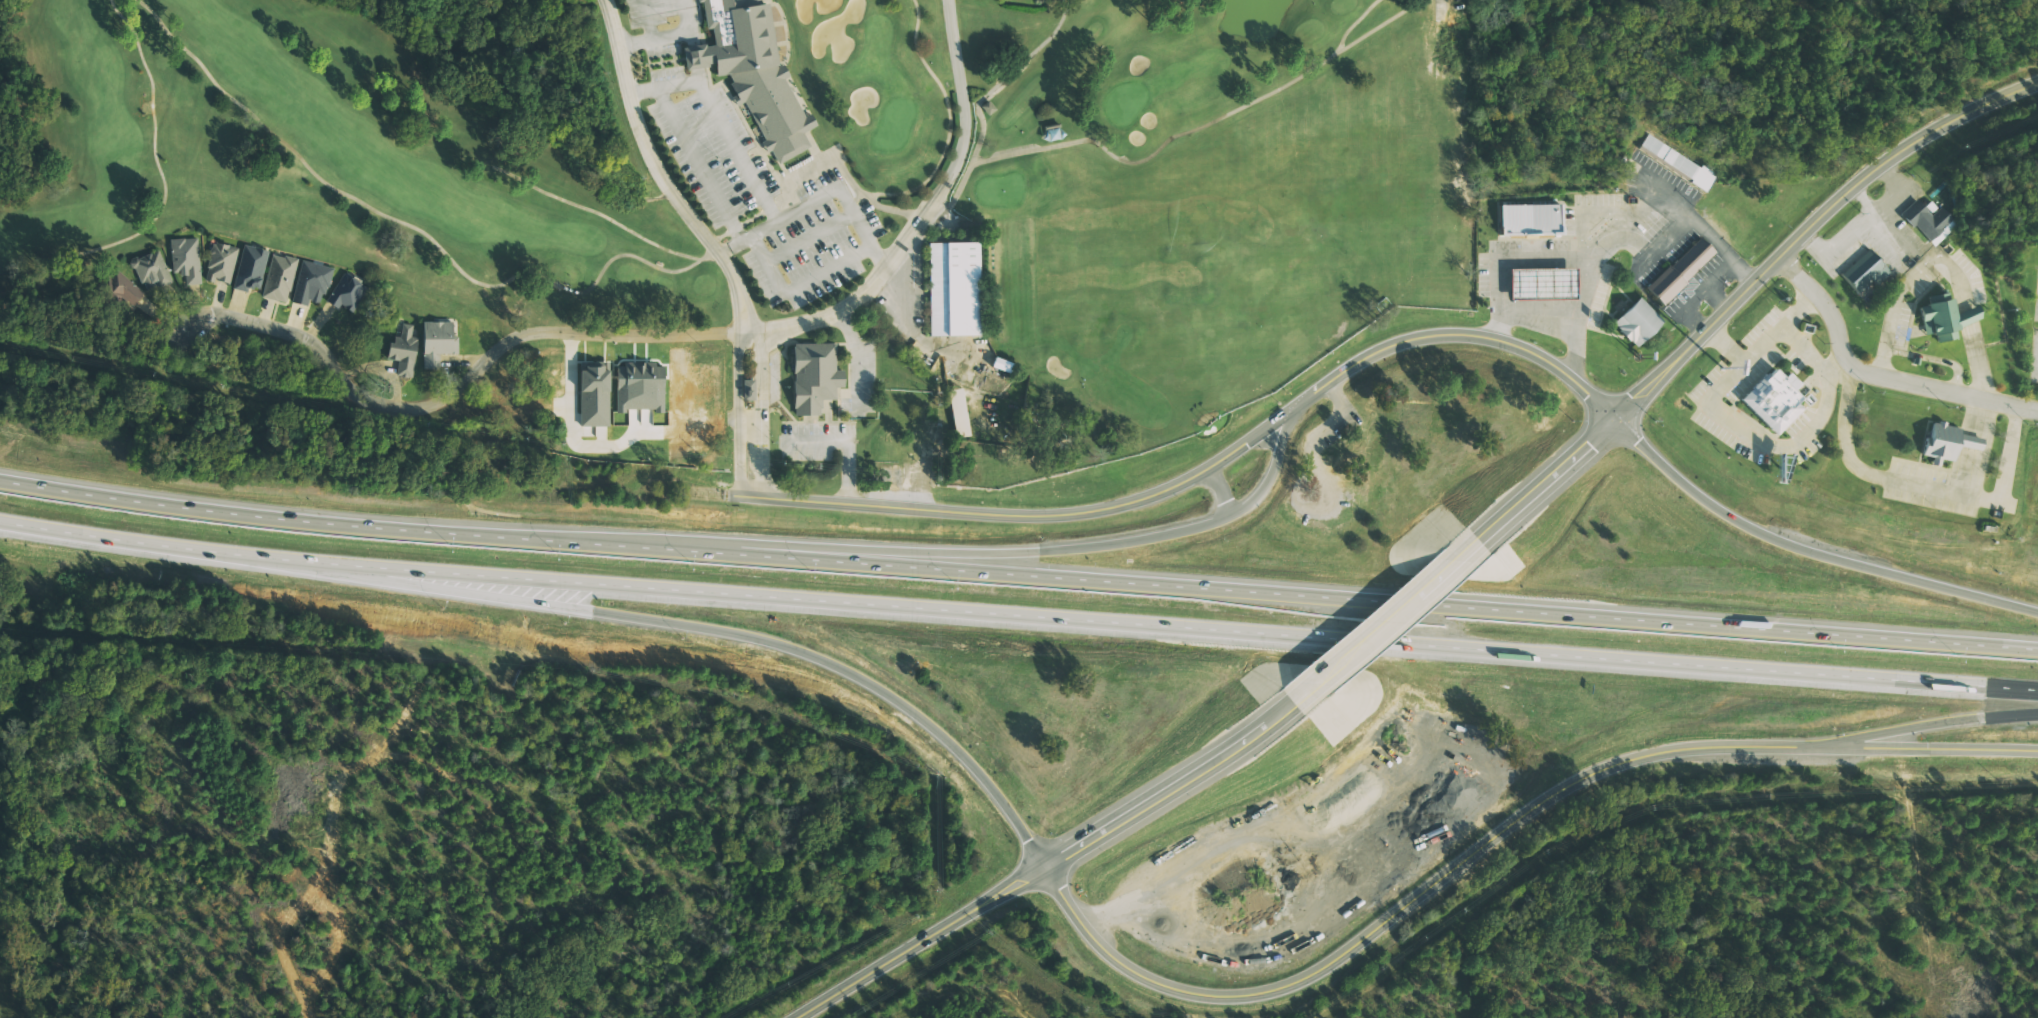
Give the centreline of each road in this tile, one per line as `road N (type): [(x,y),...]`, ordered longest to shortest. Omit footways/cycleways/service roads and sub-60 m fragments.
road 1 (motorway): [(0,520),(396,568),(2037,690)]
road 2 (motorway): [(2037,647),(410,529),(0,479)]
road 3 (motorway): [(202,550),(691,623),(817,656),(933,727),(1045,866)]
road 4 (tertiary): [(1045,866),(1094,939),(1130,969),(1208,996),(1262,993),(1344,954),(1583,777),(1667,750),(1810,747)]
road 5 (secondary): [(1458,553),(1864,178),(1941,126),(2037,84)]
road 6 (residential): [(740,335),(526,334),(502,345),(449,397),(416,407),(356,397),(315,342),(221,313),(189,314),(169,336)]
road 7 (motorway): [(1298,404),(1263,492),(1200,527),(1033,551),(757,554)]
road 8 (residential): [(1298,404),(1186,480),(1094,511),(1006,515),(738,496)]
road 9 (motorway): [(2037,612),(1852,564),(1745,525),(1675,478),(1614,416)]
road 10 (residential): [(949,0),(965,126),(952,173),(912,236),(854,298),(802,322),(740,335)]
road 11 (tertiary): [(1614,416),(1544,357),(1456,334),(1388,347),(1298,404)]
road 12 (residential): [(744,306),(725,259),(653,156),(607,0)]
road 13 (residential): [(1779,256),(1824,300),(1846,354),(1863,371),(2037,410)]
road 14 (secondary): [(798,1017),(1045,866)]
road 15 (secondary): [(1045,866),(1265,724)]
road 16 (motorway): [(1810,747),(2037,712)]
road 17 (residential): [(1810,747),(2037,749)]
road 18 (secondary): [(1304,690),(1458,553)]
road 19 (residential): [(760,497),(758,335),(744,306)]
road 20 (residential): [(744,306),(738,496)]

